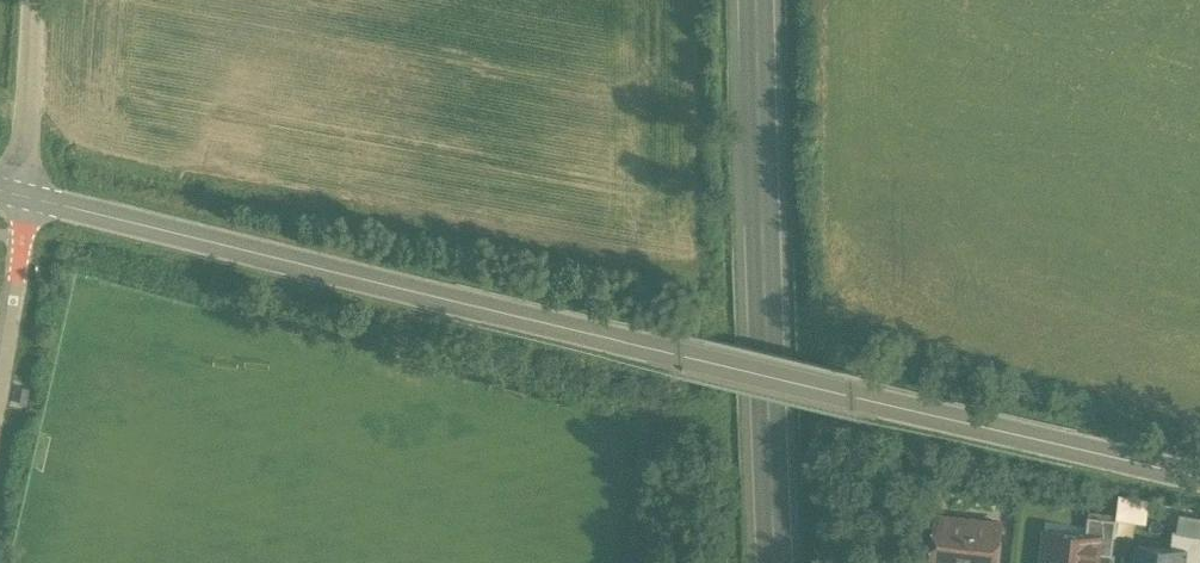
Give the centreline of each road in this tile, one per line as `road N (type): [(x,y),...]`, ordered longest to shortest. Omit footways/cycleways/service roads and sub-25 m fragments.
road 1 (tertiary): [(24,195),(1199,475)]
road 2 (primary): [(754,0),(774,562)]
road 3 (unclassified): [(24,195),(34,0)]
road 4 (unclassified): [(24,195),(0,378)]

